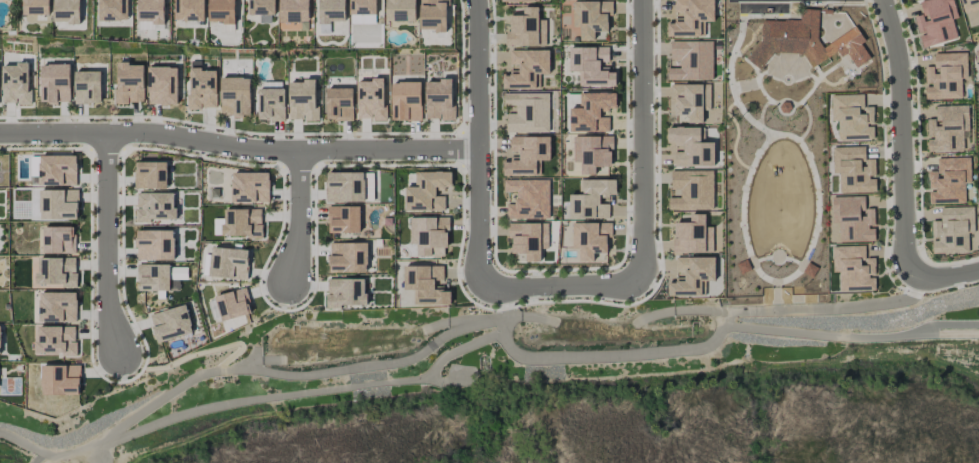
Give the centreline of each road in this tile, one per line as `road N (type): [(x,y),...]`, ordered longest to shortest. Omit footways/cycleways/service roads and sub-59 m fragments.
road 1 (residential): [(0,134),(157,136),(250,153),(479,150)]
road 2 (residential): [(473,0),(477,270),(484,284)]
road 3 (residential): [(638,276),(639,0)]
road 4 (residential): [(906,268),(900,125),(882,0)]
road 5 (residential): [(109,135),(108,321),(118,360)]
road 6 (residential): [(484,284),(616,287),(638,276)]

